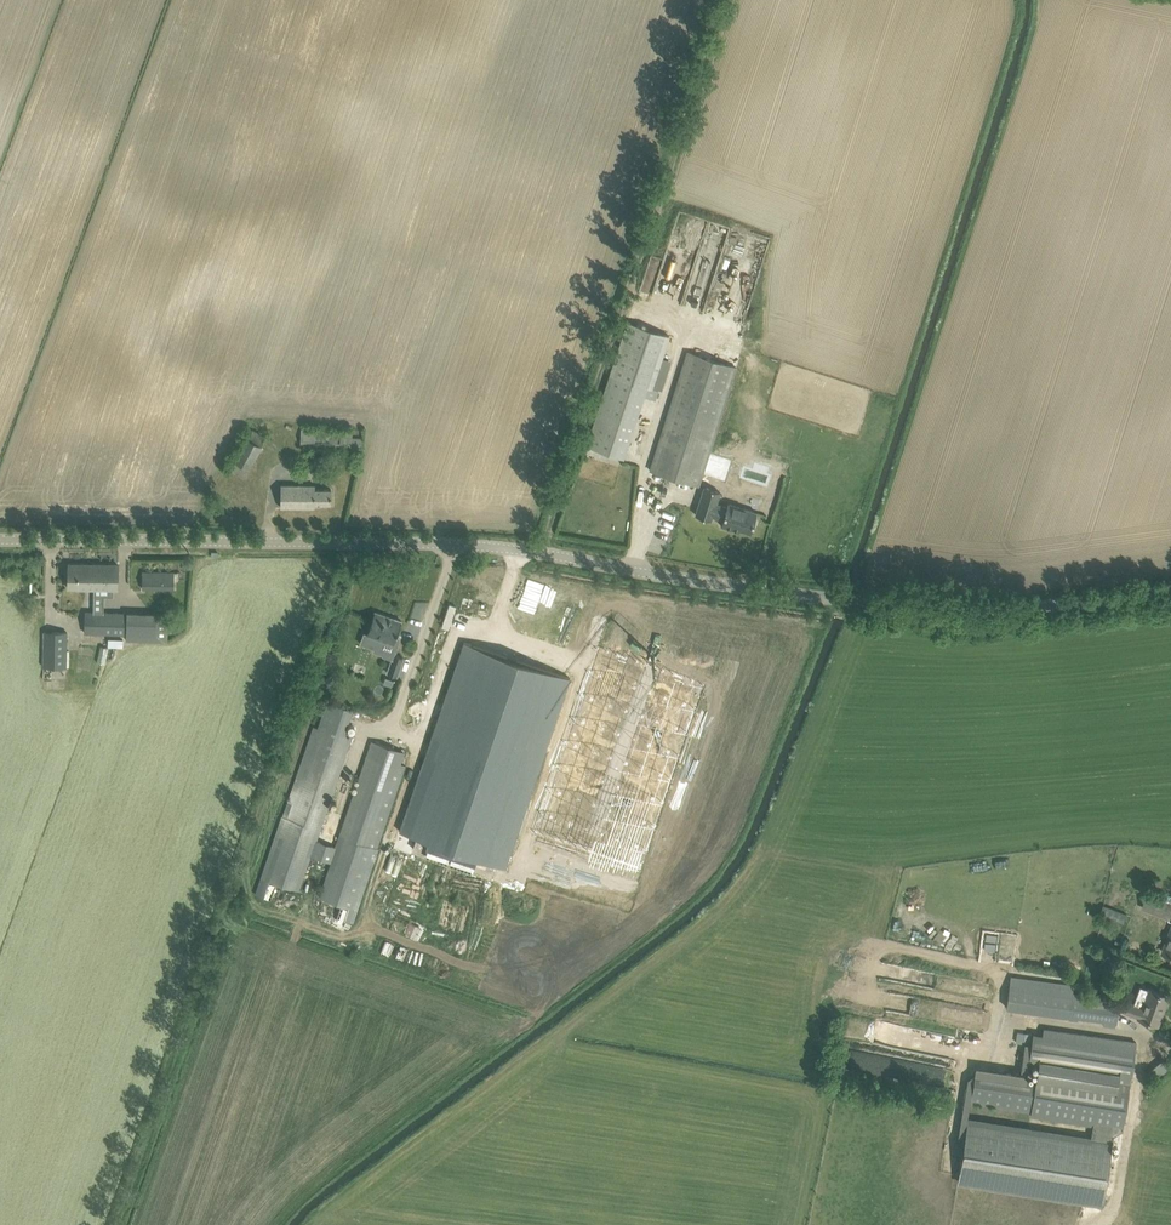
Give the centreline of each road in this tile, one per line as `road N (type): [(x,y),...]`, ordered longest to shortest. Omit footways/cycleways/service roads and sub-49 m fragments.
road 1 (unclassified): [(0,545),(469,553),(840,607),(946,614),(1170,597)]

